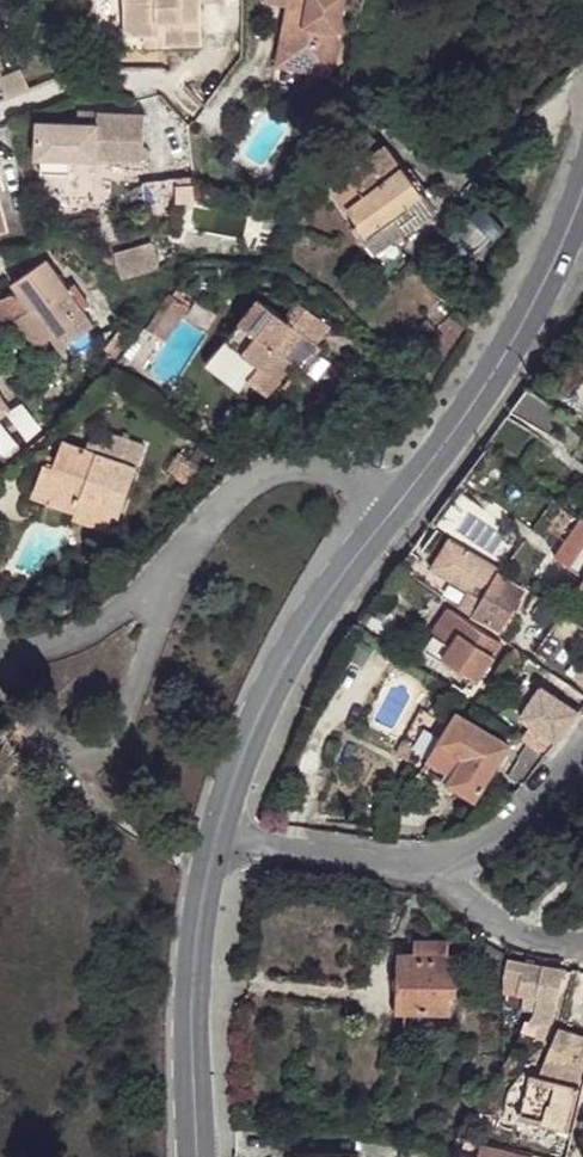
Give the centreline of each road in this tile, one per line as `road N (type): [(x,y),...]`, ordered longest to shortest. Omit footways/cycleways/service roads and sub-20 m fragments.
road 1 (secondary): [(403,499),(293,648),(218,838)]
road 2 (secondary): [(582,196),(527,314),(403,499)]
road 3 (secondary): [(218,838),(190,1022),(196,1156)]
road 4 (residential): [(21,715),(35,735),(75,752),(113,740),(145,665),(166,572)]
road 5 (residential): [(403,499),(344,472),(296,465),(255,483),(166,572)]
road 6 (residential): [(0,117),(102,83),(179,85),(213,122)]
road 7 (residential): [(218,838),(436,873)]
road 8 (residential): [(436,873),(516,827),(582,740)]
road 9 (residential): [(166,572),(127,614),(44,655),(0,654)]
road 10 (residential): [(436,873),(493,919),(582,945)]

